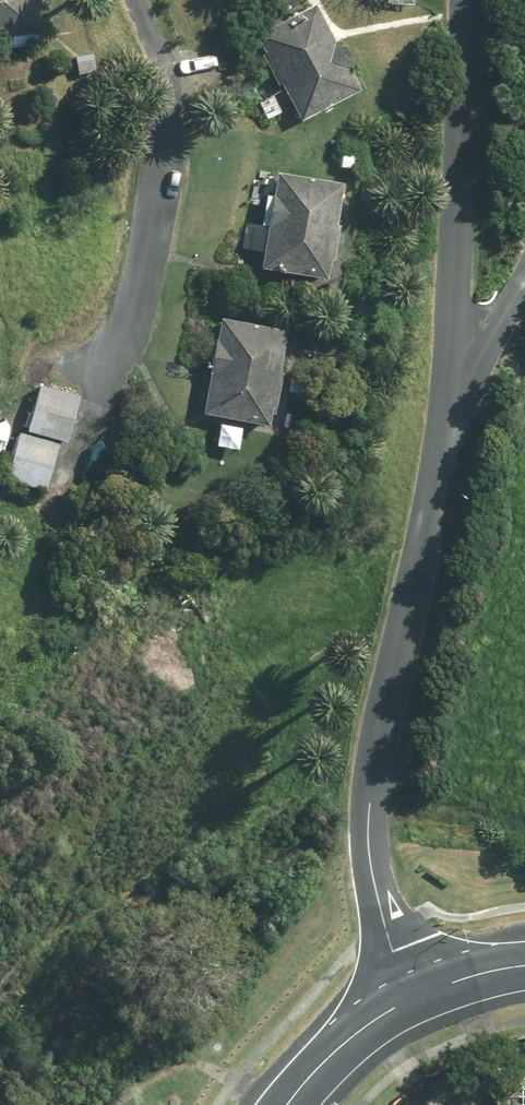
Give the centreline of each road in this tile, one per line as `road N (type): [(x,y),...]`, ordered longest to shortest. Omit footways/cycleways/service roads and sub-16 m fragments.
road 1 (residential): [(402,1001),(378,866),(378,795),(381,738),(432,519),(457,0)]
road 2 (secondary): [(402,1001),(330,1054),(286,1104)]
road 3 (secondary): [(524,965),(475,973),(402,1001)]

